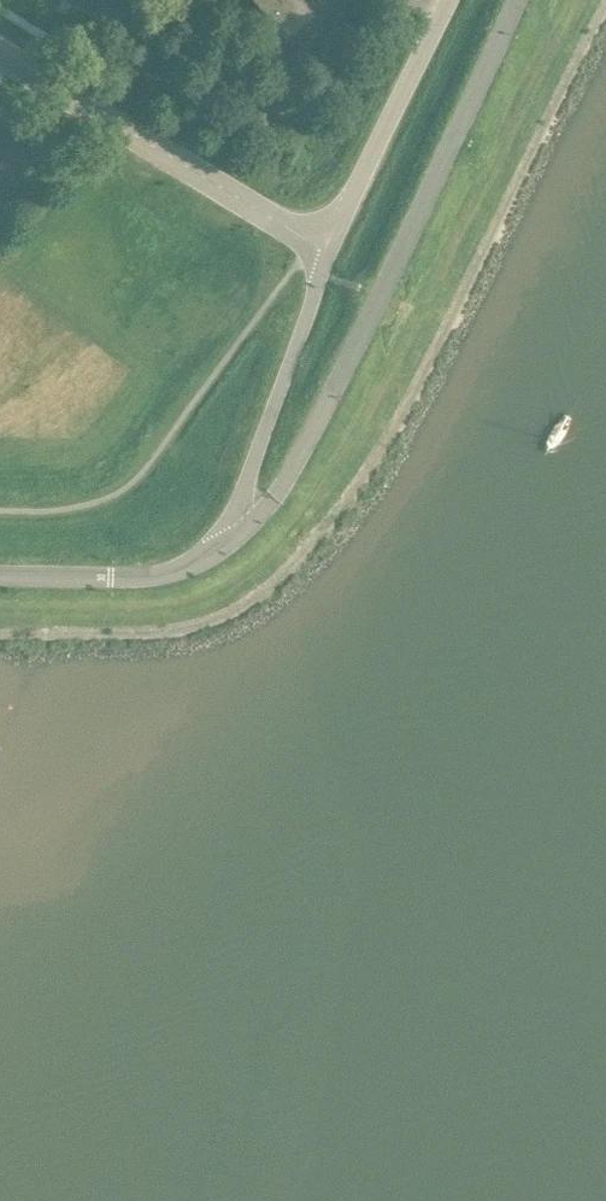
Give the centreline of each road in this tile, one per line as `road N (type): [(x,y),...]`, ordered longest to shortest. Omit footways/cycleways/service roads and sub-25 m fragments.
road 1 (unclassified): [(259,525),(281,499),(517,0)]
road 2 (tertiary): [(0,51),(327,252)]
road 3 (unclassified): [(259,525),(248,512),(248,494),(327,252)]
road 4 (tertiary): [(327,252),(447,0)]
road 5 (unclassified): [(0,575),(171,574),(221,555),(259,525)]

